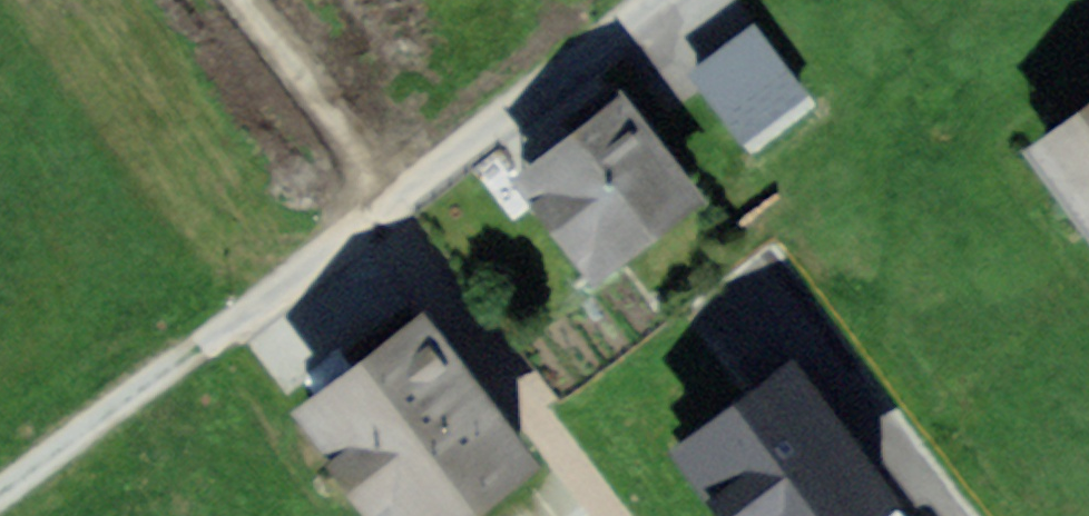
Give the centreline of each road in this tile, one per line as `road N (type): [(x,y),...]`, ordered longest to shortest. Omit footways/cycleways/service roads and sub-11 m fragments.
road 1 (residential): [(647,0),(290,276)]
road 2 (track): [(0,496),(290,276)]
road 3 (residential): [(794,319),(948,515)]

